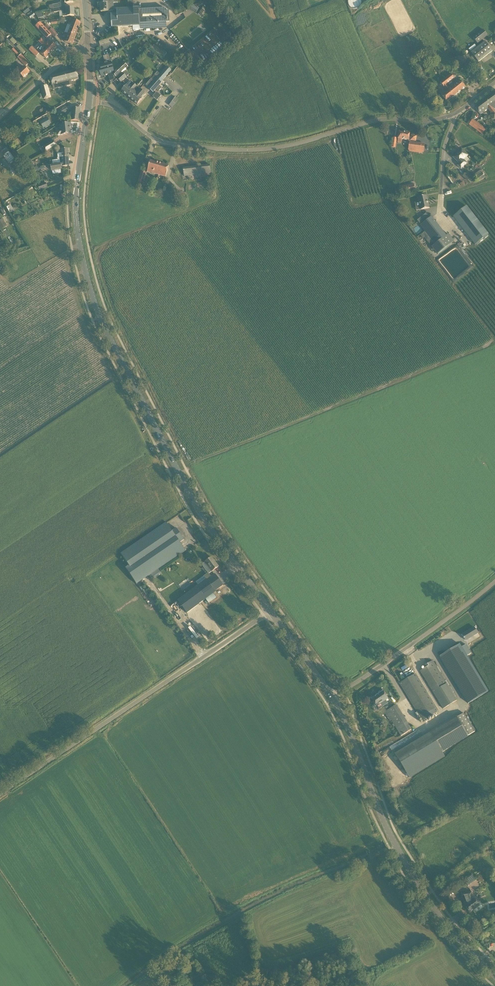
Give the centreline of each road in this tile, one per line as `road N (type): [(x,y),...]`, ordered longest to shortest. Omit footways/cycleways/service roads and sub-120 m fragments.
road 1 (tertiary): [(271,612),(205,521),(94,301),(76,208),(89,102)]
road 2 (unclassified): [(89,102),(113,106),(161,141),(258,149),(373,120),(447,117),(494,82)]
road 3 (unclassified): [(271,612),(0,794)]
road 4 (tertiary): [(494,976),(415,881),(333,699)]
road 5 (unclassified): [(333,699),(494,579)]

